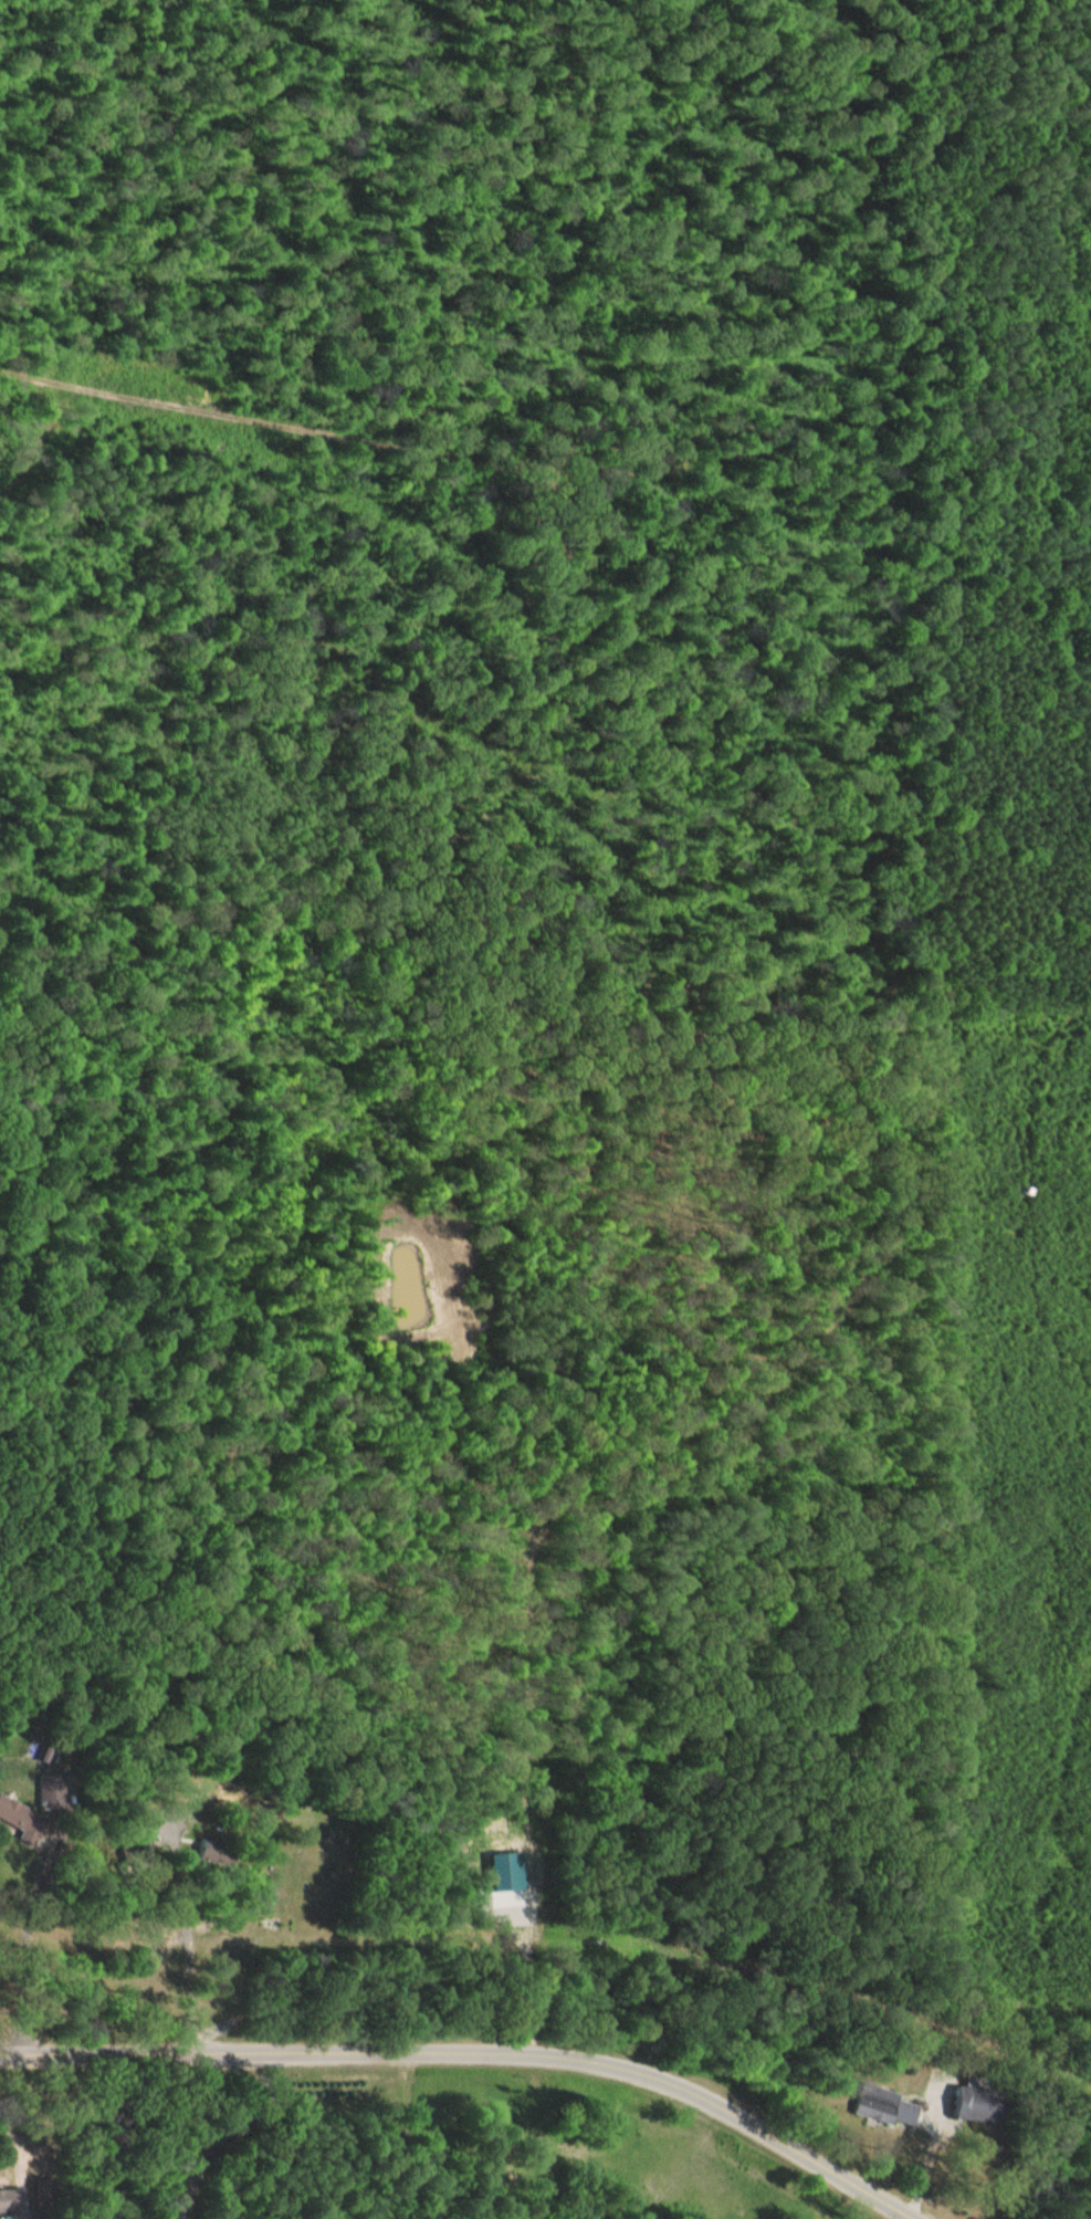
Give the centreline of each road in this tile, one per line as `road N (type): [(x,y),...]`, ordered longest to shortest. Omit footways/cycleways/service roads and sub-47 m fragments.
road 1 (residential): [(916,2218),(725,2103),(640,2071),(538,2056),(0,2049)]

